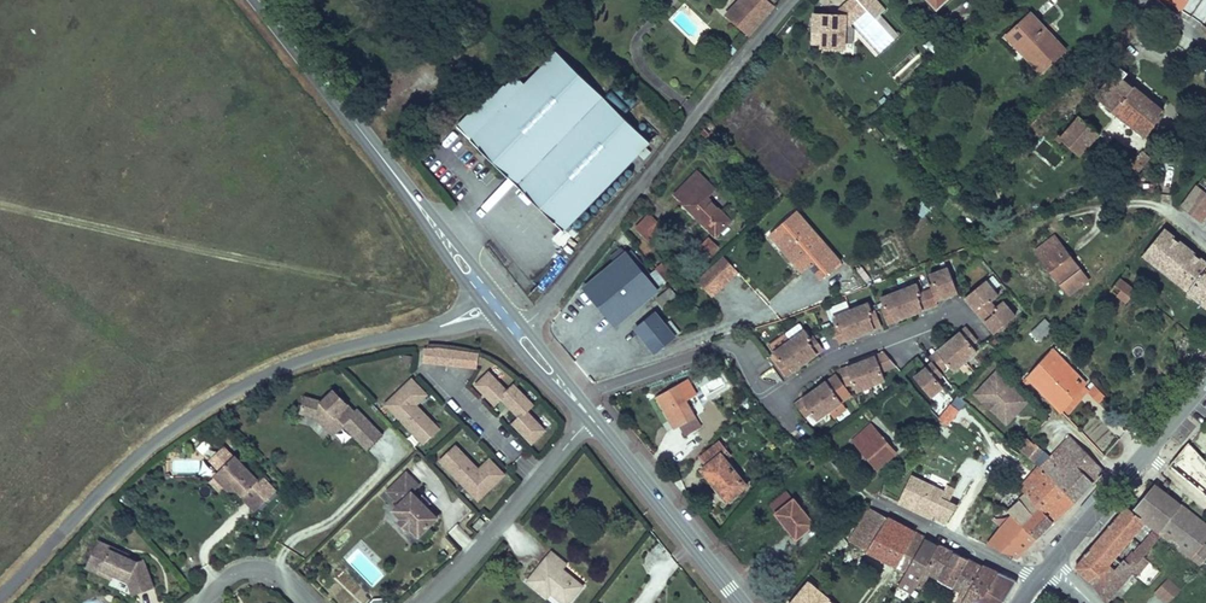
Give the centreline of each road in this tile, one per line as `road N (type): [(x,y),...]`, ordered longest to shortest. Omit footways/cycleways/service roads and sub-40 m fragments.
road 1 (tertiary): [(0,596),(121,473),(196,414),(314,357),(437,327)]
road 2 (residential): [(580,405),(599,391),(723,347),(736,350),(760,388),(781,394),(839,356),(959,309)]
road 3 (residential): [(790,0),(519,334)]
road 4 (primary): [(484,293),(258,0)]
road 5 (unclassified): [(423,602),(591,418)]
road 6 (primary): [(740,602),(591,418)]
road 7 (residential): [(873,501),(1035,582)]
road 8 (tertiary): [(1147,453),(1049,564)]
road 9 (unclassified): [(200,602),(252,570),(280,576),(307,602)]

